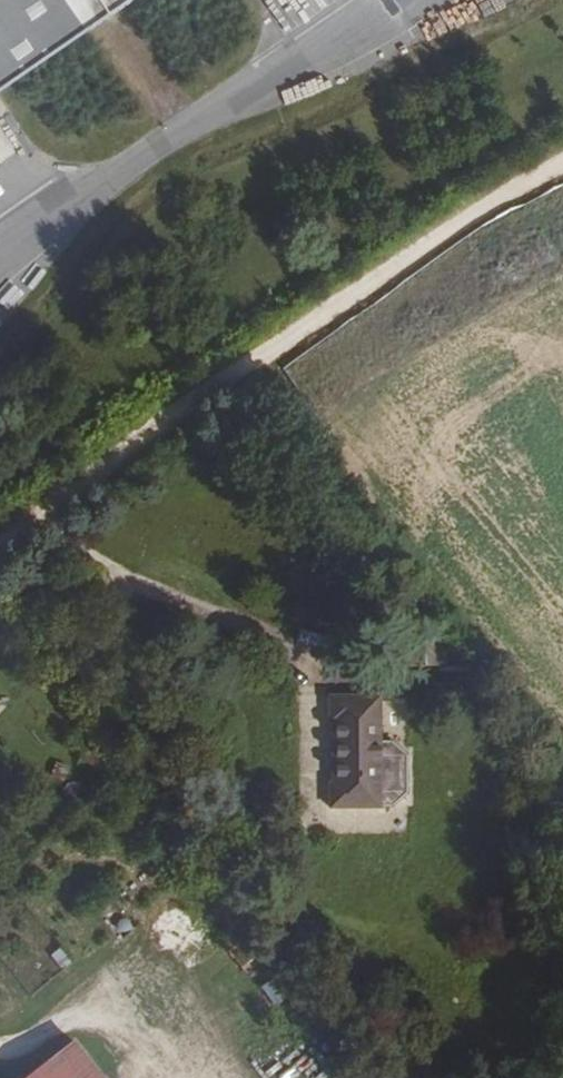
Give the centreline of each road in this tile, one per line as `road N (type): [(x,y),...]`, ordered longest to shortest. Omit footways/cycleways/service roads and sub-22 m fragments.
road 1 (track): [(562,707),(266,350)]
road 2 (track): [(562,159),(266,350)]
road 3 (unclassified): [(266,350),(0,541)]

